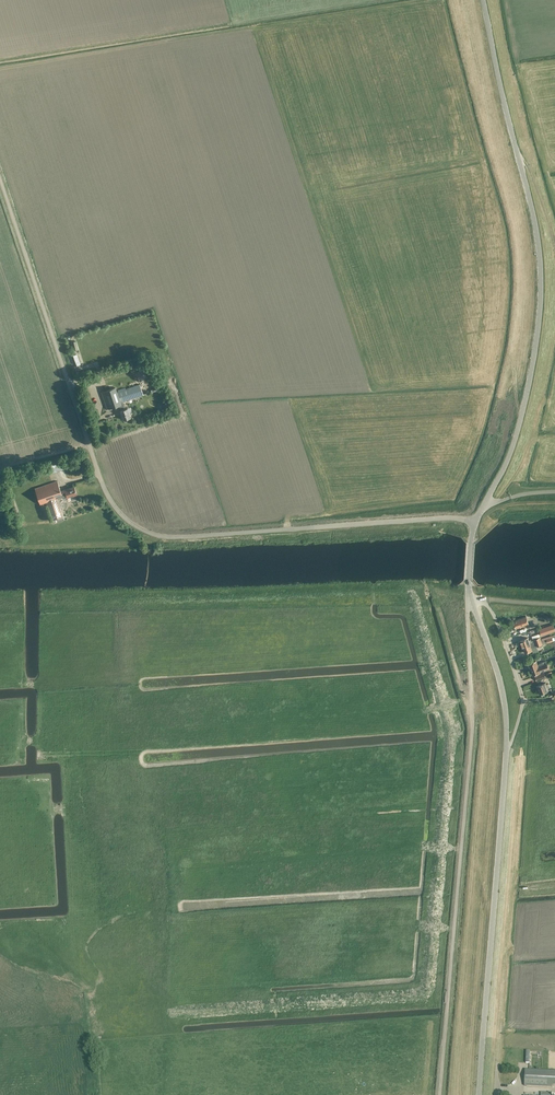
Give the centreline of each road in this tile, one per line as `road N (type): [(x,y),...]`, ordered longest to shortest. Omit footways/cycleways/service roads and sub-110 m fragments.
road 1 (unclassified): [(474,522),(447,517),(176,536),(126,522),(106,492),(0,181)]
road 2 (tertiary): [(474,522),(516,433),(540,281),(533,215),(481,0)]
road 3 (unclassified): [(439,1094),(471,734),(471,598)]
road 4 (tertiary): [(478,1094),(506,751)]
road 5 (residential): [(506,751),(522,695),(495,617),(482,599),(471,598)]
road 6 (tertiary): [(506,751),(501,687),(471,598)]

